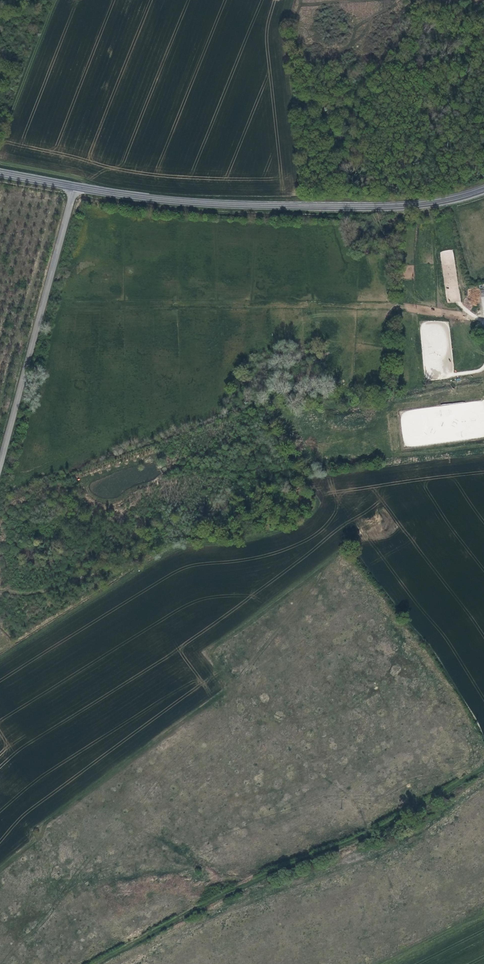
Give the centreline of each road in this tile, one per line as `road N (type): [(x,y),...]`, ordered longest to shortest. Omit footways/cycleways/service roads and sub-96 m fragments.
road 1 (track): [(483,771),(387,828),(236,891),(97,963)]
road 2 (primary): [(74,187),(168,203),(389,206),(483,190)]
road 3 (unclassified): [(0,471),(74,187)]

